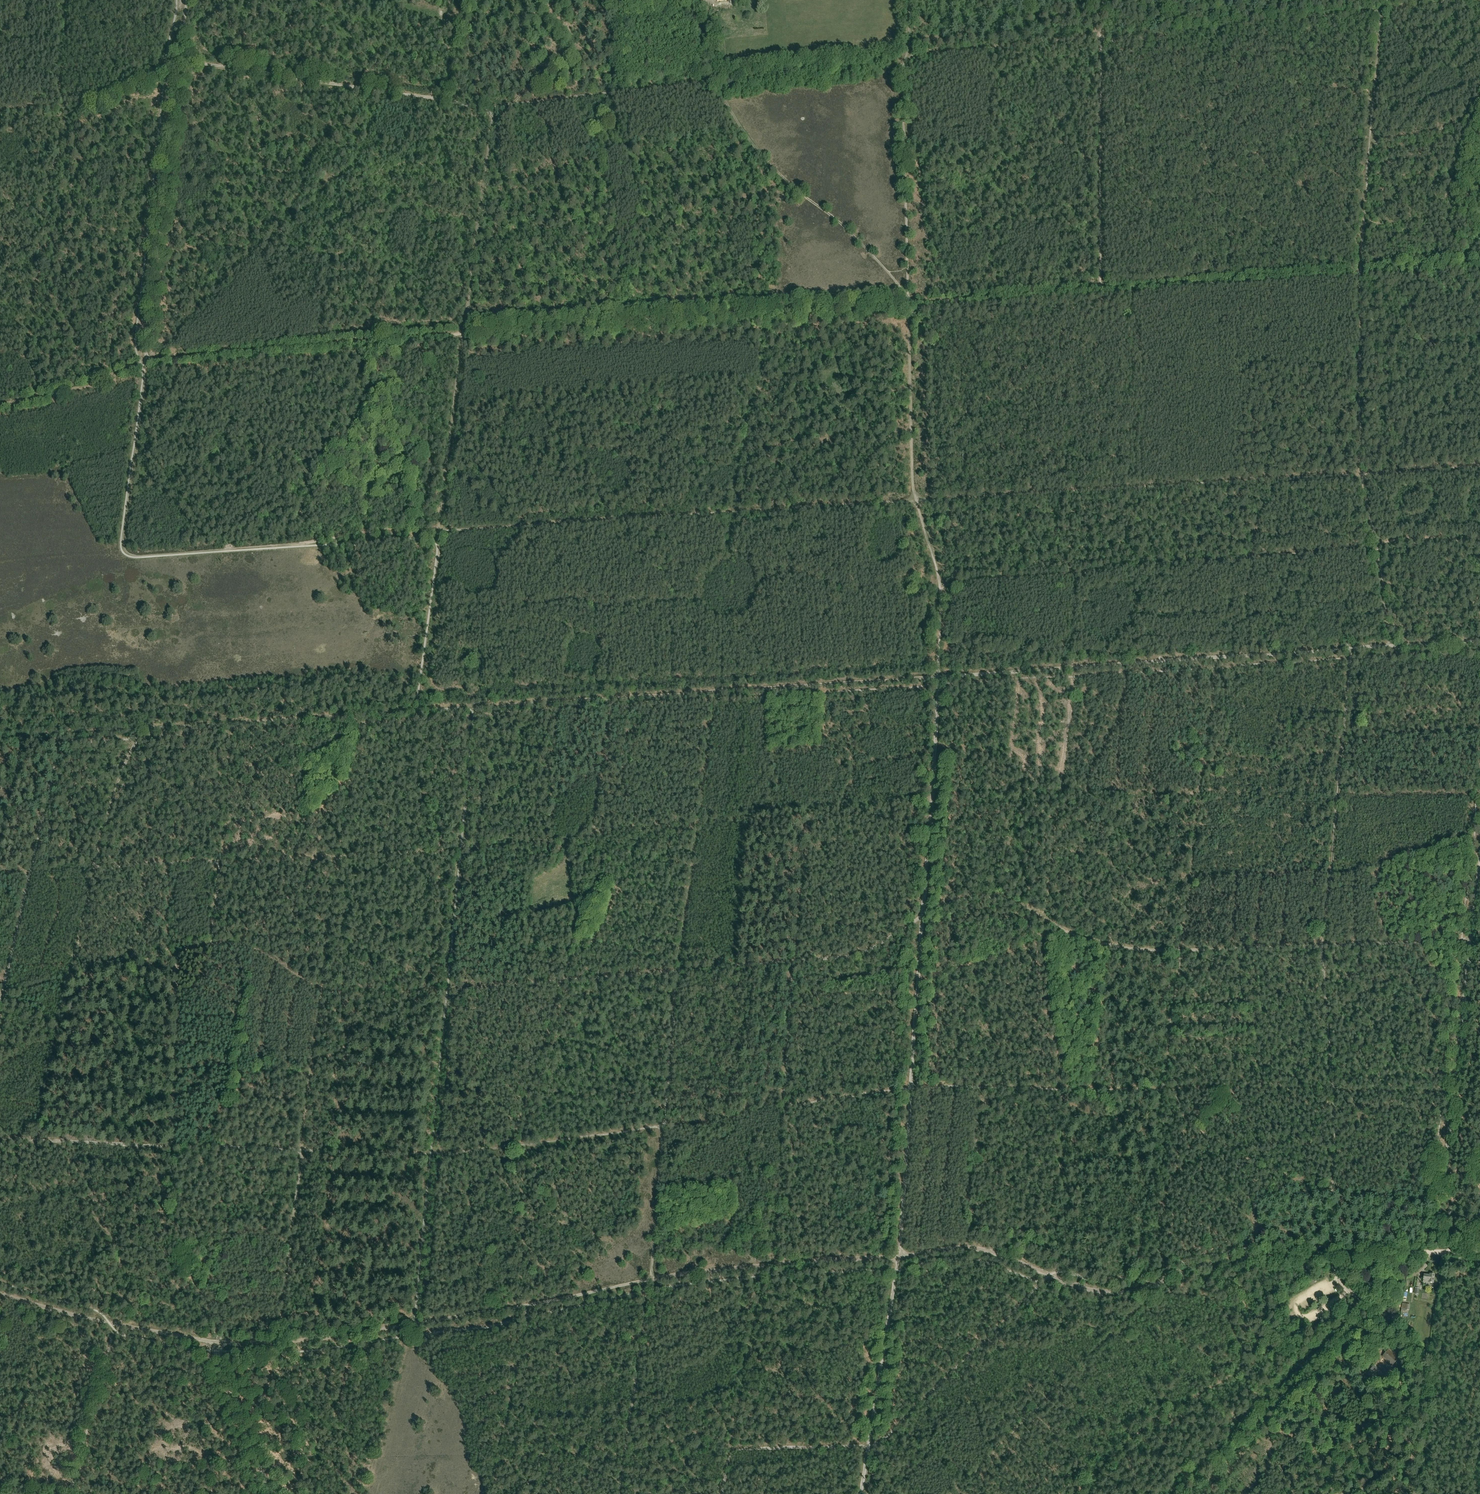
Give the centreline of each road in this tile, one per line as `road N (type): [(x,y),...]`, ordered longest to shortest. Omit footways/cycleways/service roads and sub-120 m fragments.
road 1 (track): [(438,530),(1479,466)]
road 2 (track): [(467,708),(1353,647)]
road 3 (track): [(422,710),(140,731),(97,867),(219,865),(212,940),(176,956),(172,1146)]
road 4 (track): [(1178,950),(1128,949),(986,897),(945,904),(859,953),(789,961),(784,1100),(908,1088)]
road 5 (track): [(438,530),(463,333),(909,303)]
road 6 (track): [(896,1258),(677,1274),(548,1302),(278,1342)]
road 7 (track): [(1353,647),(1321,946),(1334,1093),(1329,1255)]
road 8 (track): [(146,359),(463,333),(491,109)]
road 9 (track): [(618,1493),(652,1278),(678,970)]
road 10 (track): [(146,359),(127,552),(438,530)]
road 11 (track): [(908,1088),(939,584)]
road 12 (track): [(1330,1246),(1283,1173),(1218,1144),(1193,1125),(1170,1091),(908,1088)]
road 13 (track): [(939,584),(1376,544)]
road 14 (track): [(1470,943),(1178,950),(1160,1090)]
road 15 (track): [(1441,1251),(1479,844)]
road 16 (track): [(302,1151),(431,1153),(662,1126)]
road 17 (track): [(136,739),(68,743),(58,751),(0,1003)]
road 18 (track): [(491,109),(180,59)]
road 19 (track): [(180,59),(146,359)]
road 20 (track): [(909,303),(856,235),(775,167),(716,79)]
road 21 (track): [(1101,37),(1386,8)]
road 22 (track): [(909,309),(914,501),(939,584)]
road 23 (track): [(1163,1281),(1101,1293),(969,1249),(896,1258)]
road 24 (track): [(1376,544),(1359,473),(1360,273)]
road 25 (track): [(1360,273),(1097,290)]
road 26 (track): [(1356,1493),(1402,1450),(1421,1402),(1422,1369),(1417,1350),(1348,1290)]
road 27 (track): [(907,53),(909,303)]
road 28 (track): [(856,1493),(896,1258)]
road 29 (track): [(678,970),(447,991)]
road 30 (track): [(716,79),(491,109)]
road 31 (track): [(215,1341),(0,1295)]
road 32 (track): [(1101,37),(907,53)]
road 33 (track): [(302,1151),(278,1342)]
road 34 (track): [(1097,290),(909,303)]
road 35 (track): [(564,979),(510,1146)]
road 36 (track): [(70,1493),(116,1324)]
road 37 (track): [(172,1146),(0,1139)]
road 38 (track): [(896,1258),(908,1088)]
road 39 (track): [(1163,1281),(1222,1260),(1329,1255)]
road 40 (track): [(215,1341),(272,1493)]
road 41 (track): [(1101,131),(1097,290)]
road 42 (track): [(0,405),(78,387),(146,359)]
road 43 (track): [(1479,793),(1377,792),(1342,763)]
road 44 (track): [(172,1146),(302,1151)]
road 45 (track): [(1366,144),(1360,273)]
road 46 (track): [(1479,266),(1360,273)]

